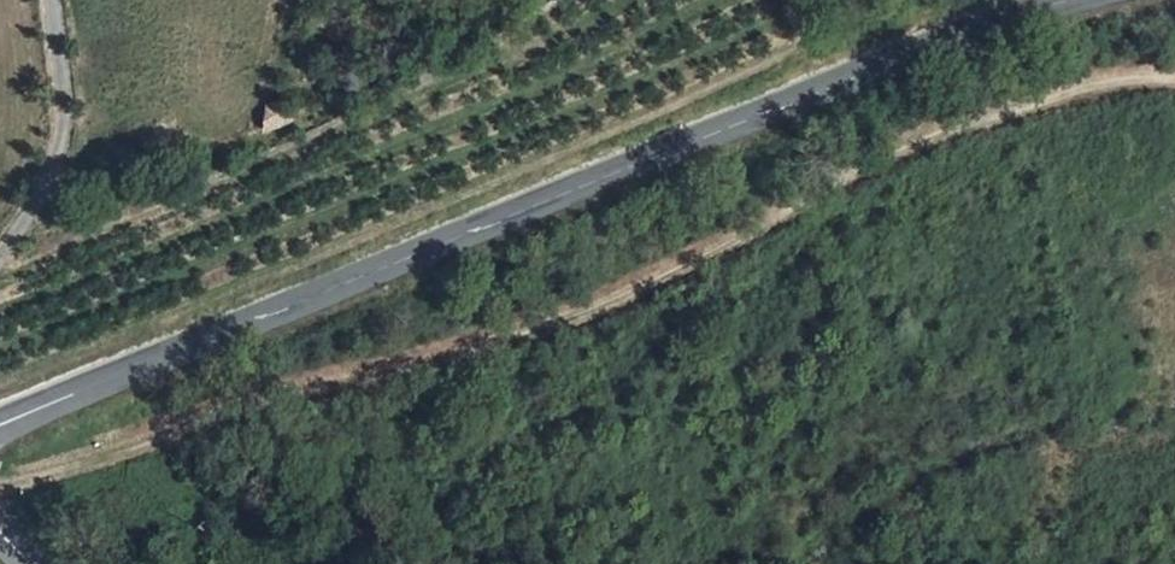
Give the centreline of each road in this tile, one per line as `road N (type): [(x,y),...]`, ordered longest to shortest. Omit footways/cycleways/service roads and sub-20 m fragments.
road 1 (track): [(0,479),(35,481),(230,410),(468,357),(644,294),(909,150),(1124,81),(1174,86)]
road 2 (tertiary): [(1079,0),(1000,23),(203,342),(0,439)]
road 3 (track): [(0,256),(53,165),(64,119),(56,0)]

